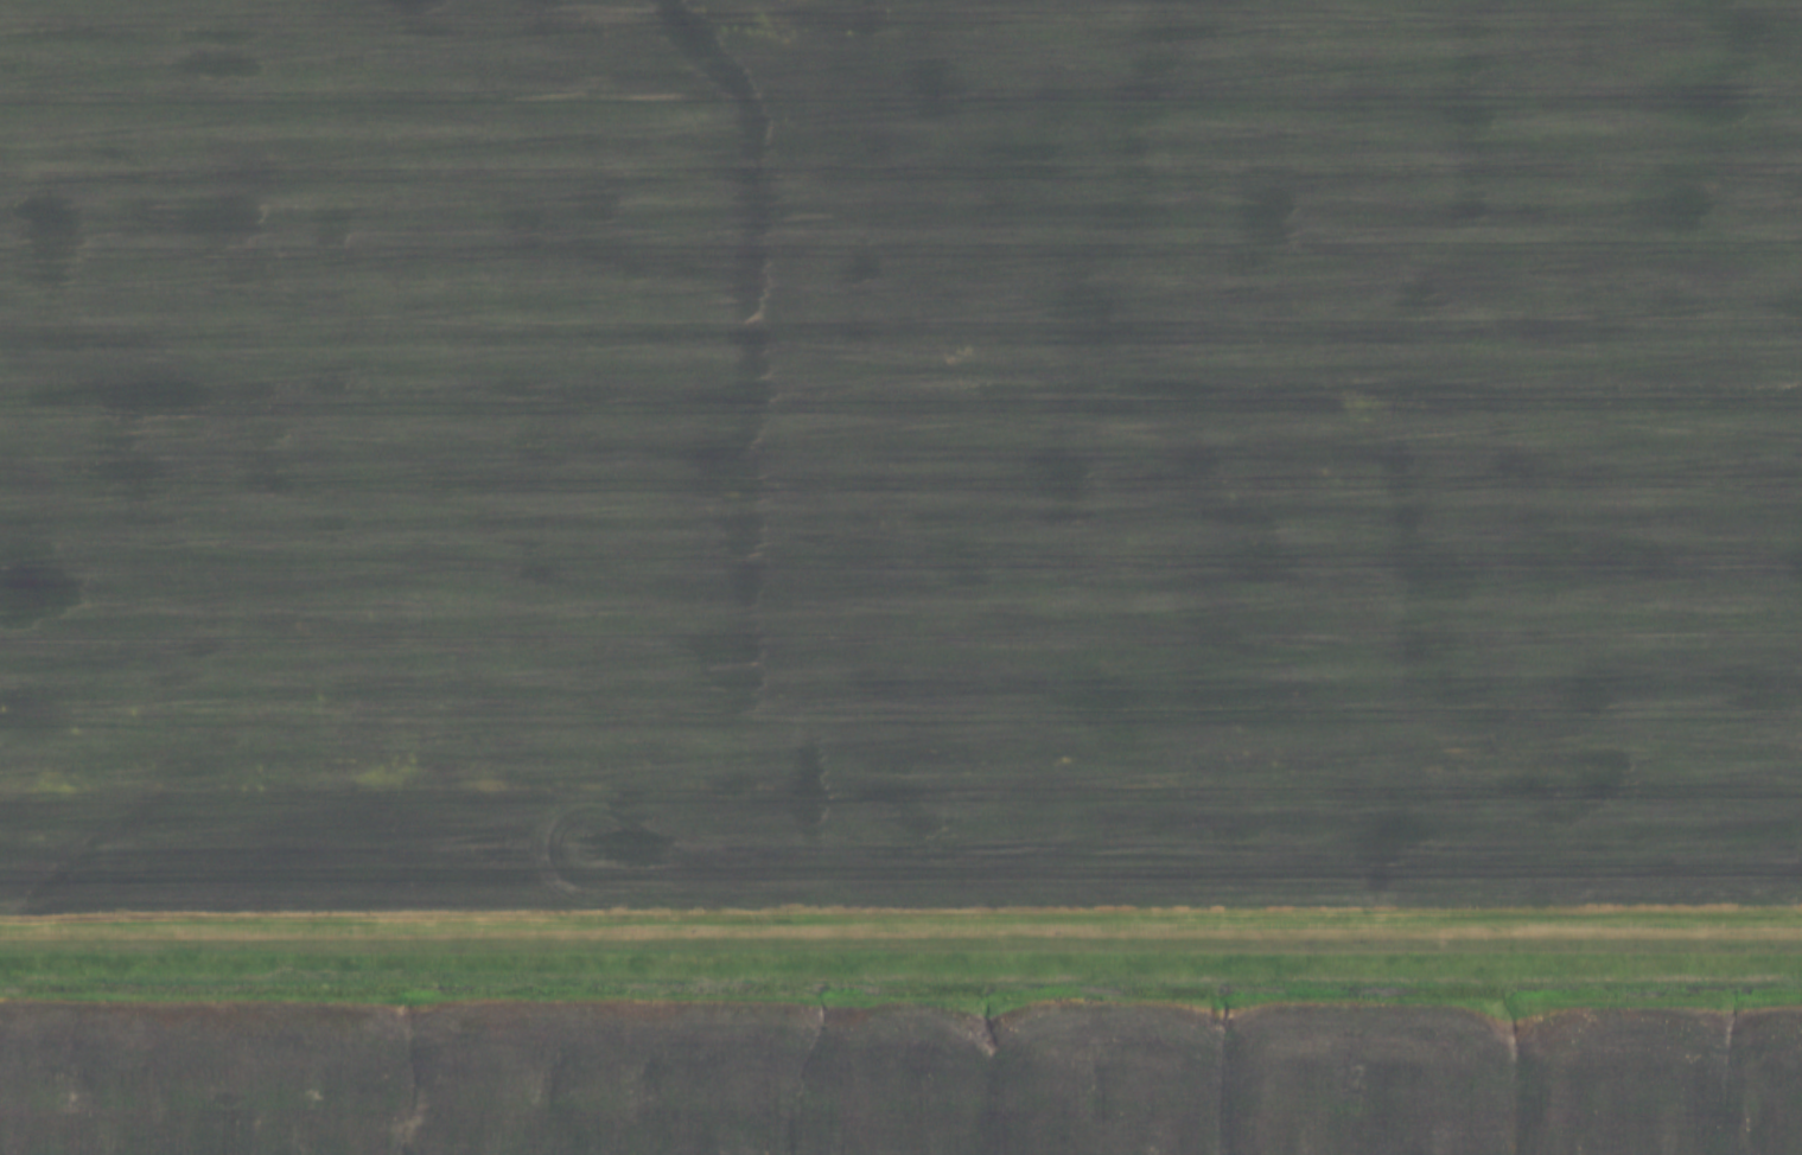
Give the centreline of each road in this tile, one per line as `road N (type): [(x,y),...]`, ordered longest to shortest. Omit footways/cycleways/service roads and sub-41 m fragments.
road 1 (track): [(1801,954),(0,951)]

